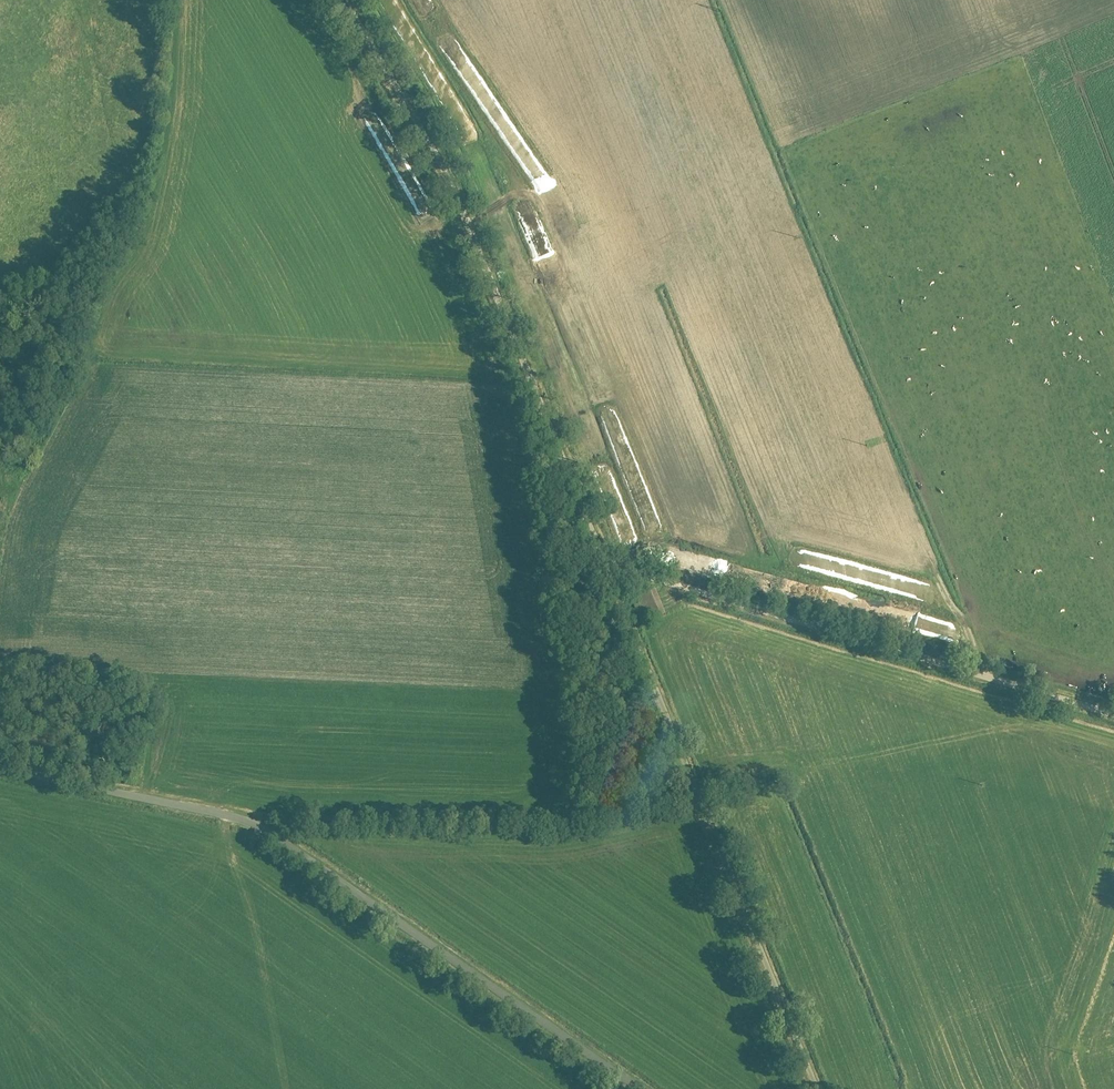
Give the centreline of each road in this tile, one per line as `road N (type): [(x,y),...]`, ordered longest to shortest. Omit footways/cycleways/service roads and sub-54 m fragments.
road 1 (residential): [(648,1088),(253,821),(0,758)]
road 2 (unclassified): [(585,556),(463,219),(335,0)]
road 3 (unclassified): [(812,1088),(585,556)]
road 4 (residential): [(585,556),(1113,717)]

